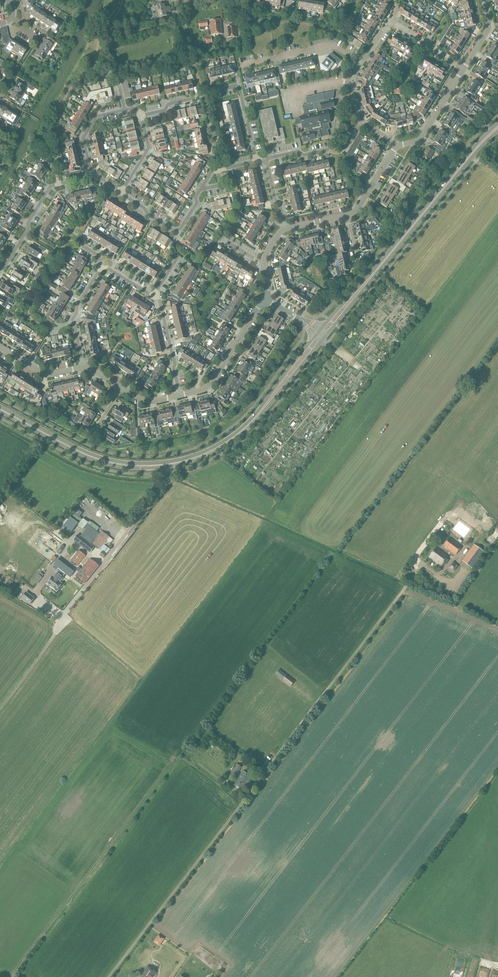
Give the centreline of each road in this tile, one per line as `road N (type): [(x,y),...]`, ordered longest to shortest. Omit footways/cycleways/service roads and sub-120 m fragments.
road 1 (track): [(404,589),(110,976)]
road 2 (secondary): [(0,412),(101,463),(184,463),(245,431),(324,337)]
road 3 (secondary): [(315,336),(248,423),(173,462),(91,455),(0,407)]
road 4 (secondary): [(497,123),(321,329)]
road 5 (secondary): [(324,337),(497,131)]
road 6 (residential): [(121,191),(174,230),(223,169)]
road 7 (residential): [(1,266),(50,186),(94,175)]
road 8 (residential): [(181,395),(210,384),(265,299)]
road 9 (residential): [(246,65),(332,45),(361,62)]

